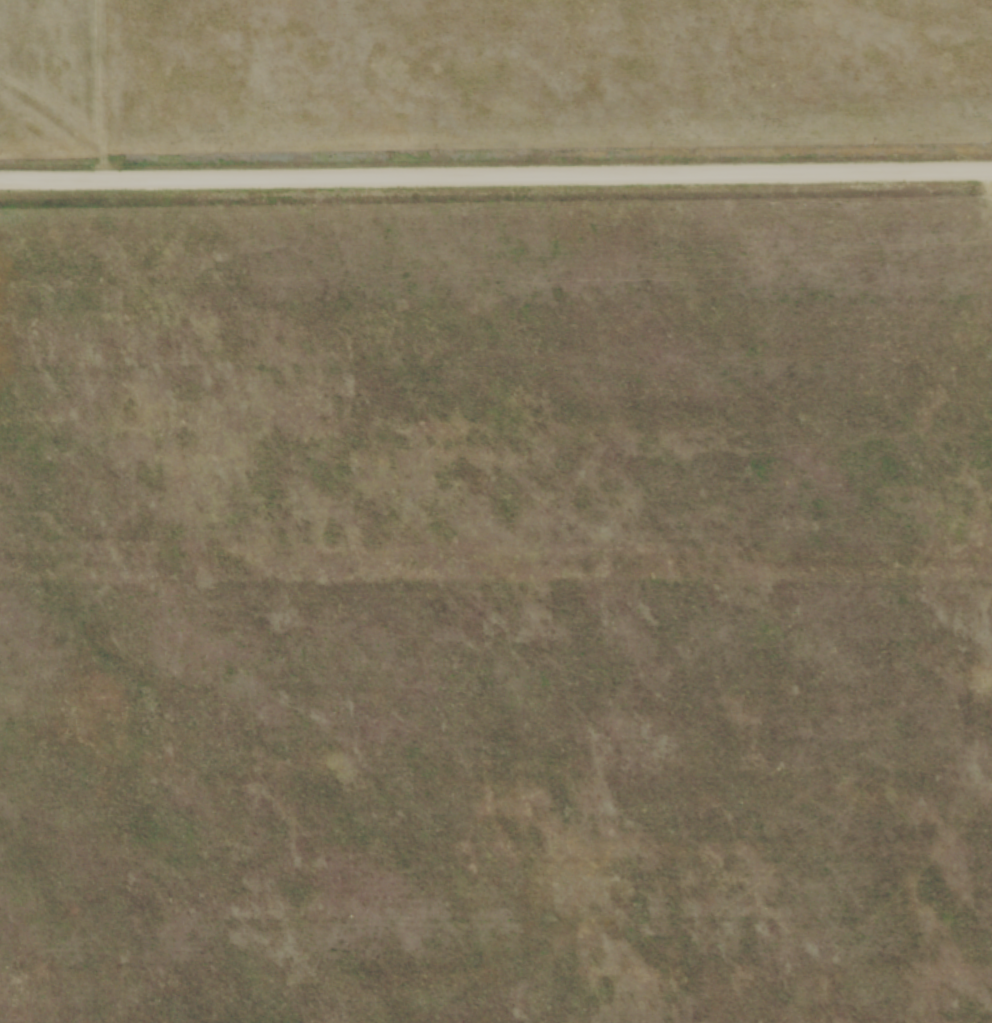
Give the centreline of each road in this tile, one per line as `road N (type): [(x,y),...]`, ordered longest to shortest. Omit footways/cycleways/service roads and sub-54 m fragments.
road 1 (residential): [(991,171),(0,182)]

